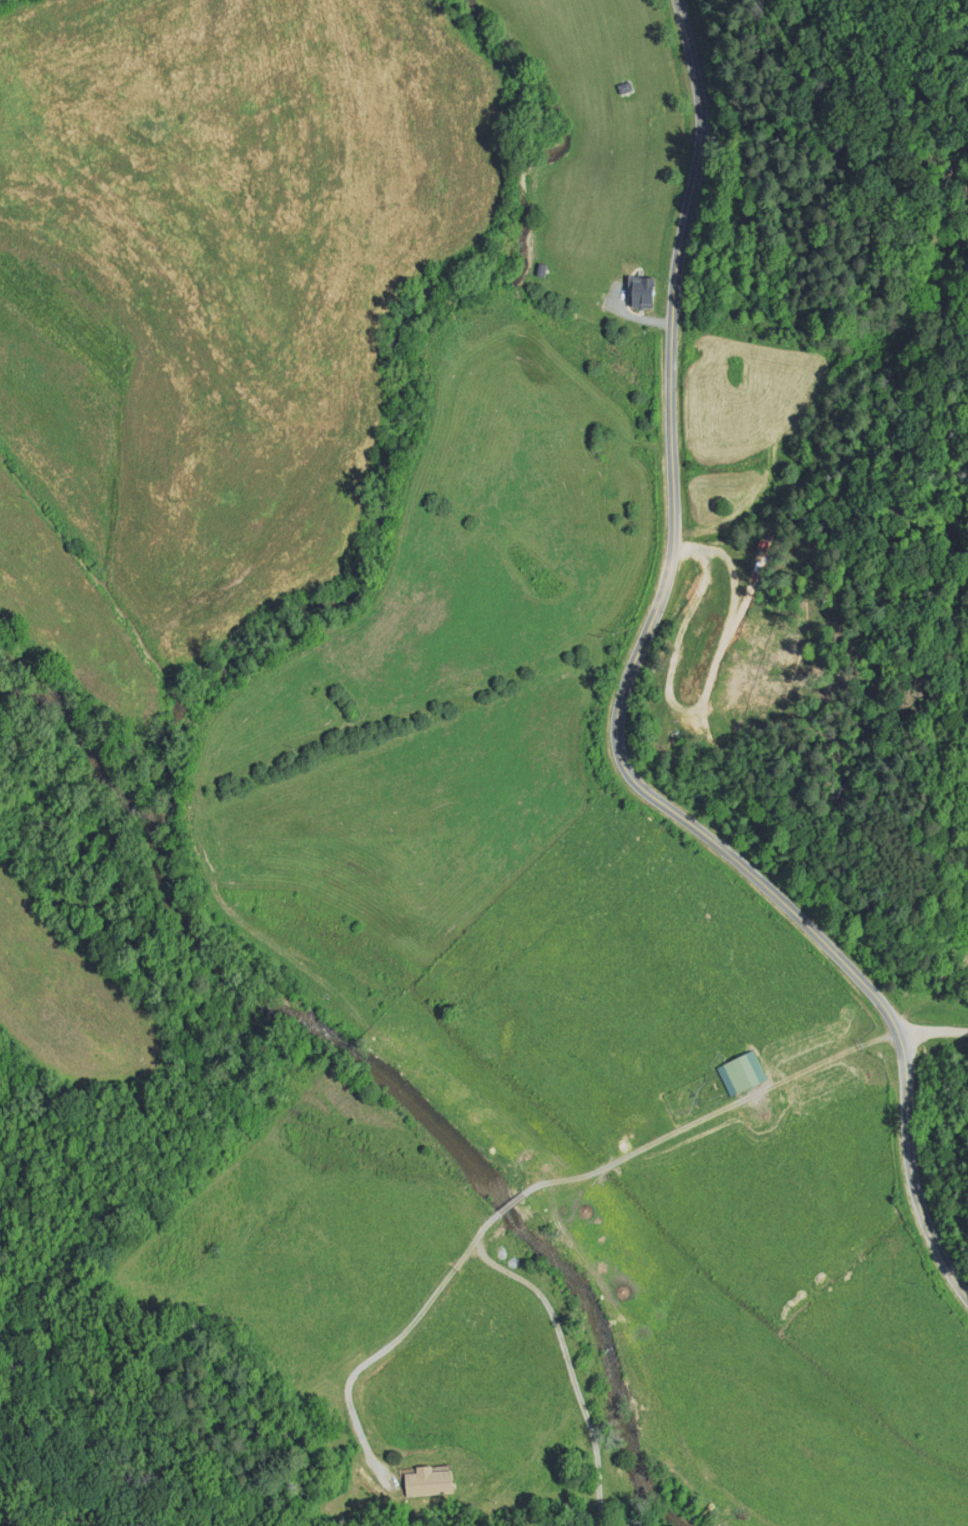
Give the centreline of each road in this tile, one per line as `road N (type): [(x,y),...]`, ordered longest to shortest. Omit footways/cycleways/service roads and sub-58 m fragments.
road 1 (tertiary): [(678,0),(702,112),(673,320),(674,543),(621,702),(620,752),(635,778),(770,886),(891,1014),(905,1051),(919,1199),(967,1294)]

